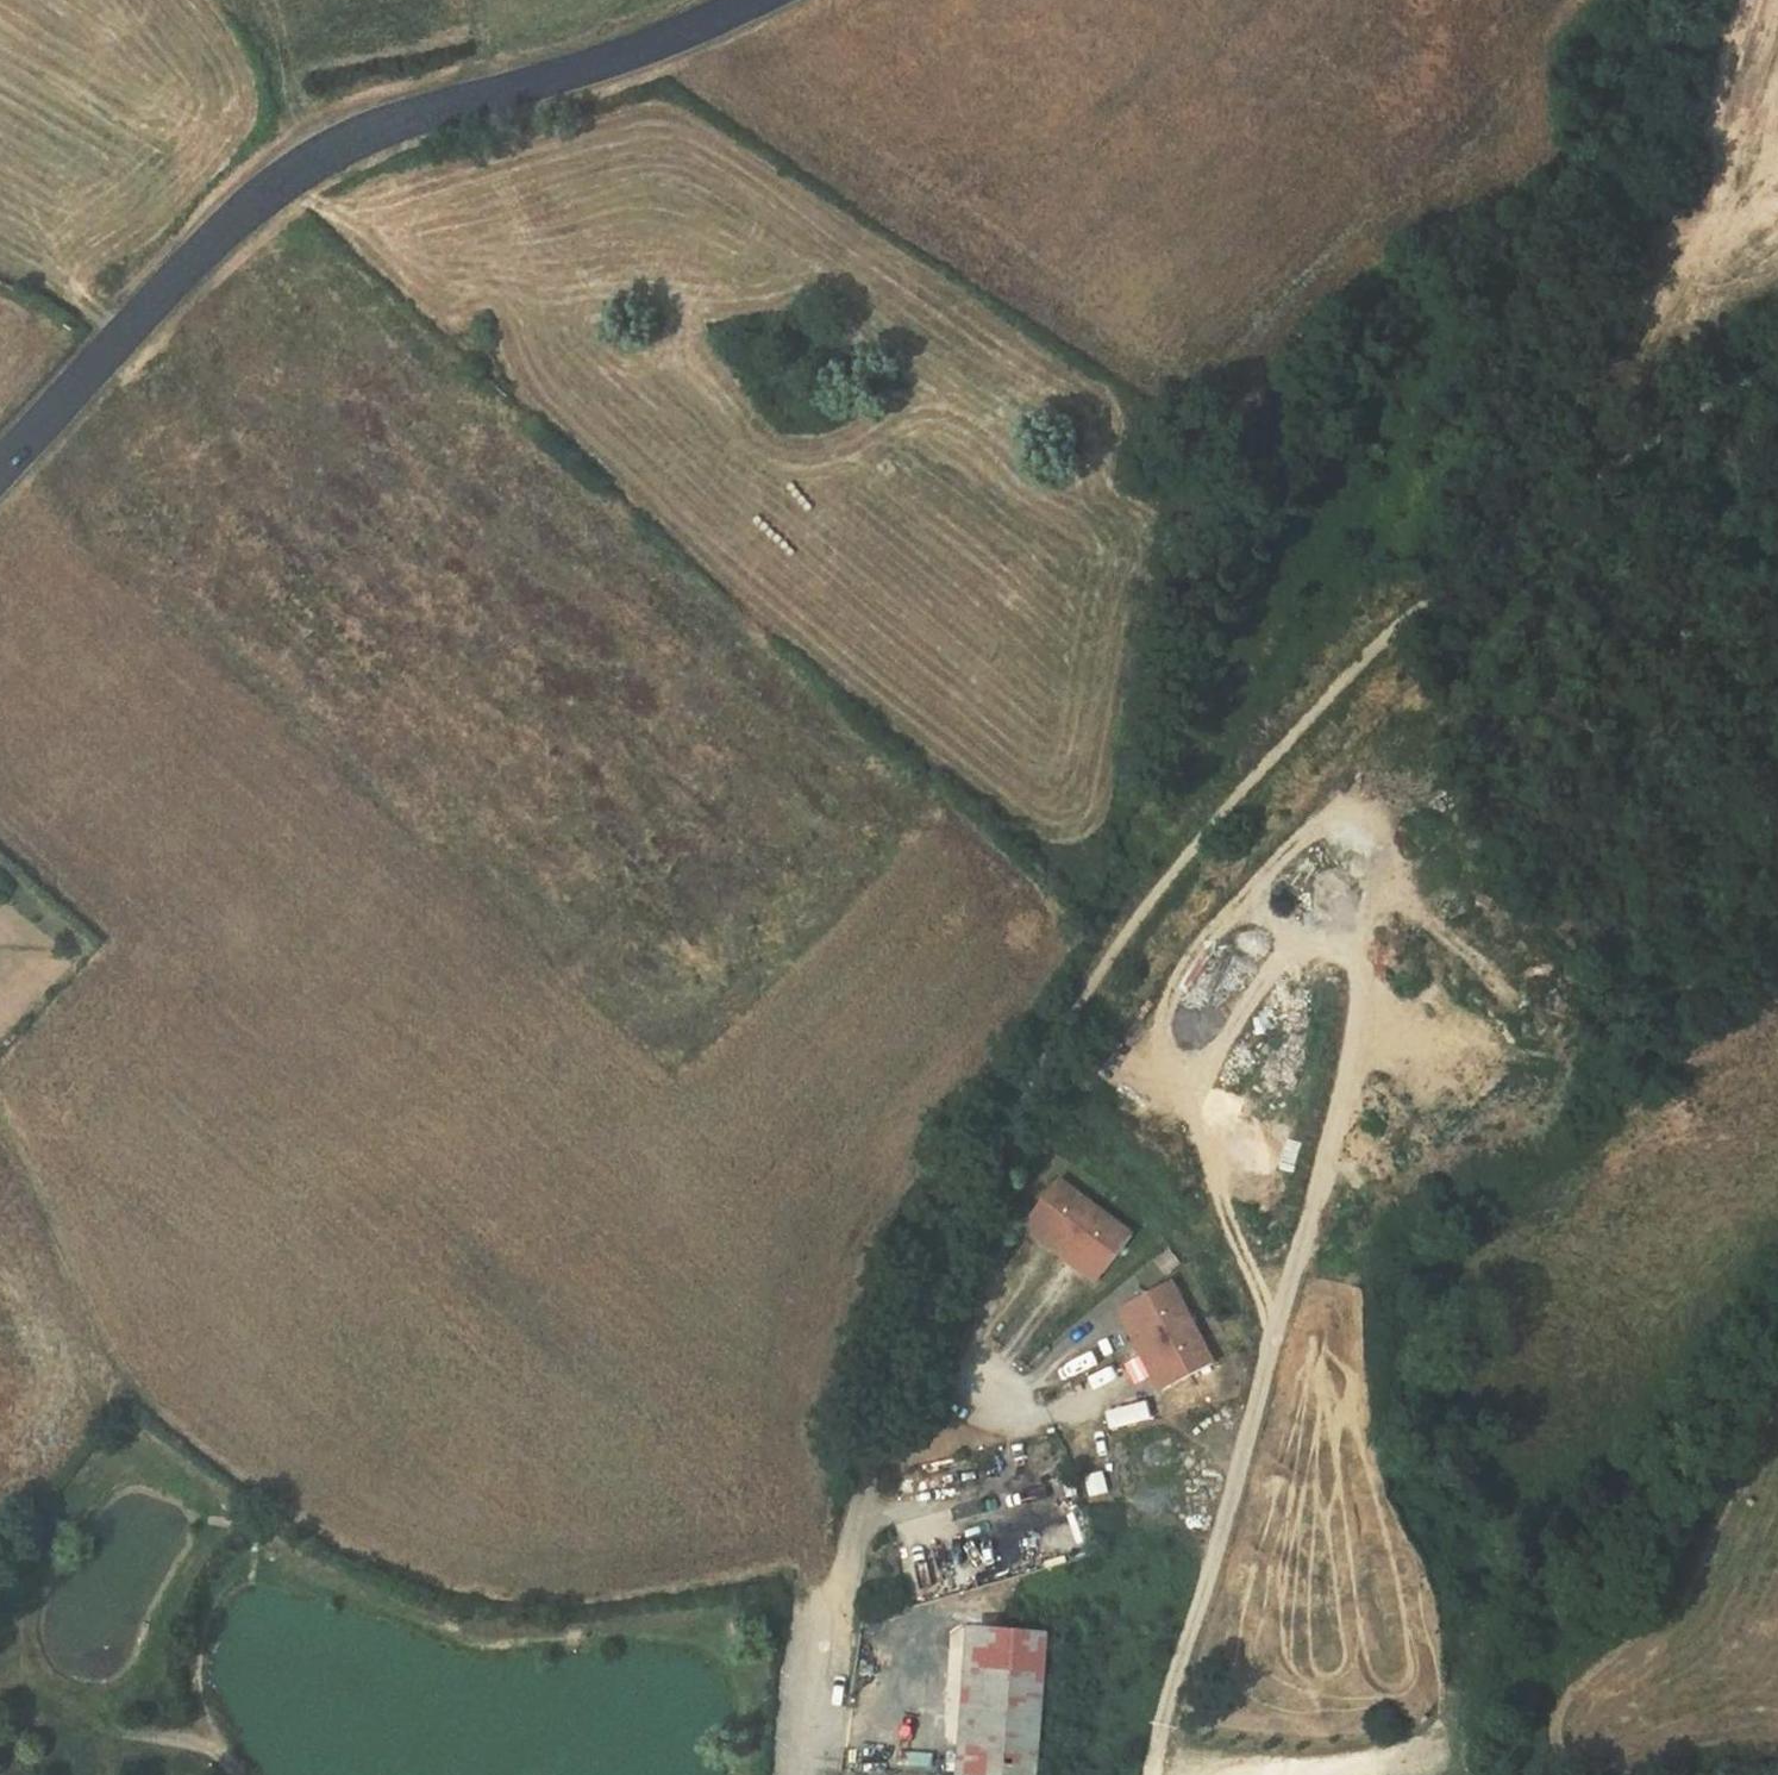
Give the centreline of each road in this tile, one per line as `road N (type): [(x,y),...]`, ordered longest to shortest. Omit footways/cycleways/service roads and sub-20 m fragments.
road 1 (track): [(856,1517),(919,1284),(998,1117),(1144,908),(1256,774),(1481,541),(1777,354)]
road 2 (primary): [(0,465),(214,237),(335,145),(646,46),(747,0)]
road 3 (track): [(1163,1732),(1346,1074),(1355,940),(1381,866)]
road 4 (unclassified): [(806,1774),(826,1624),(856,1517)]

